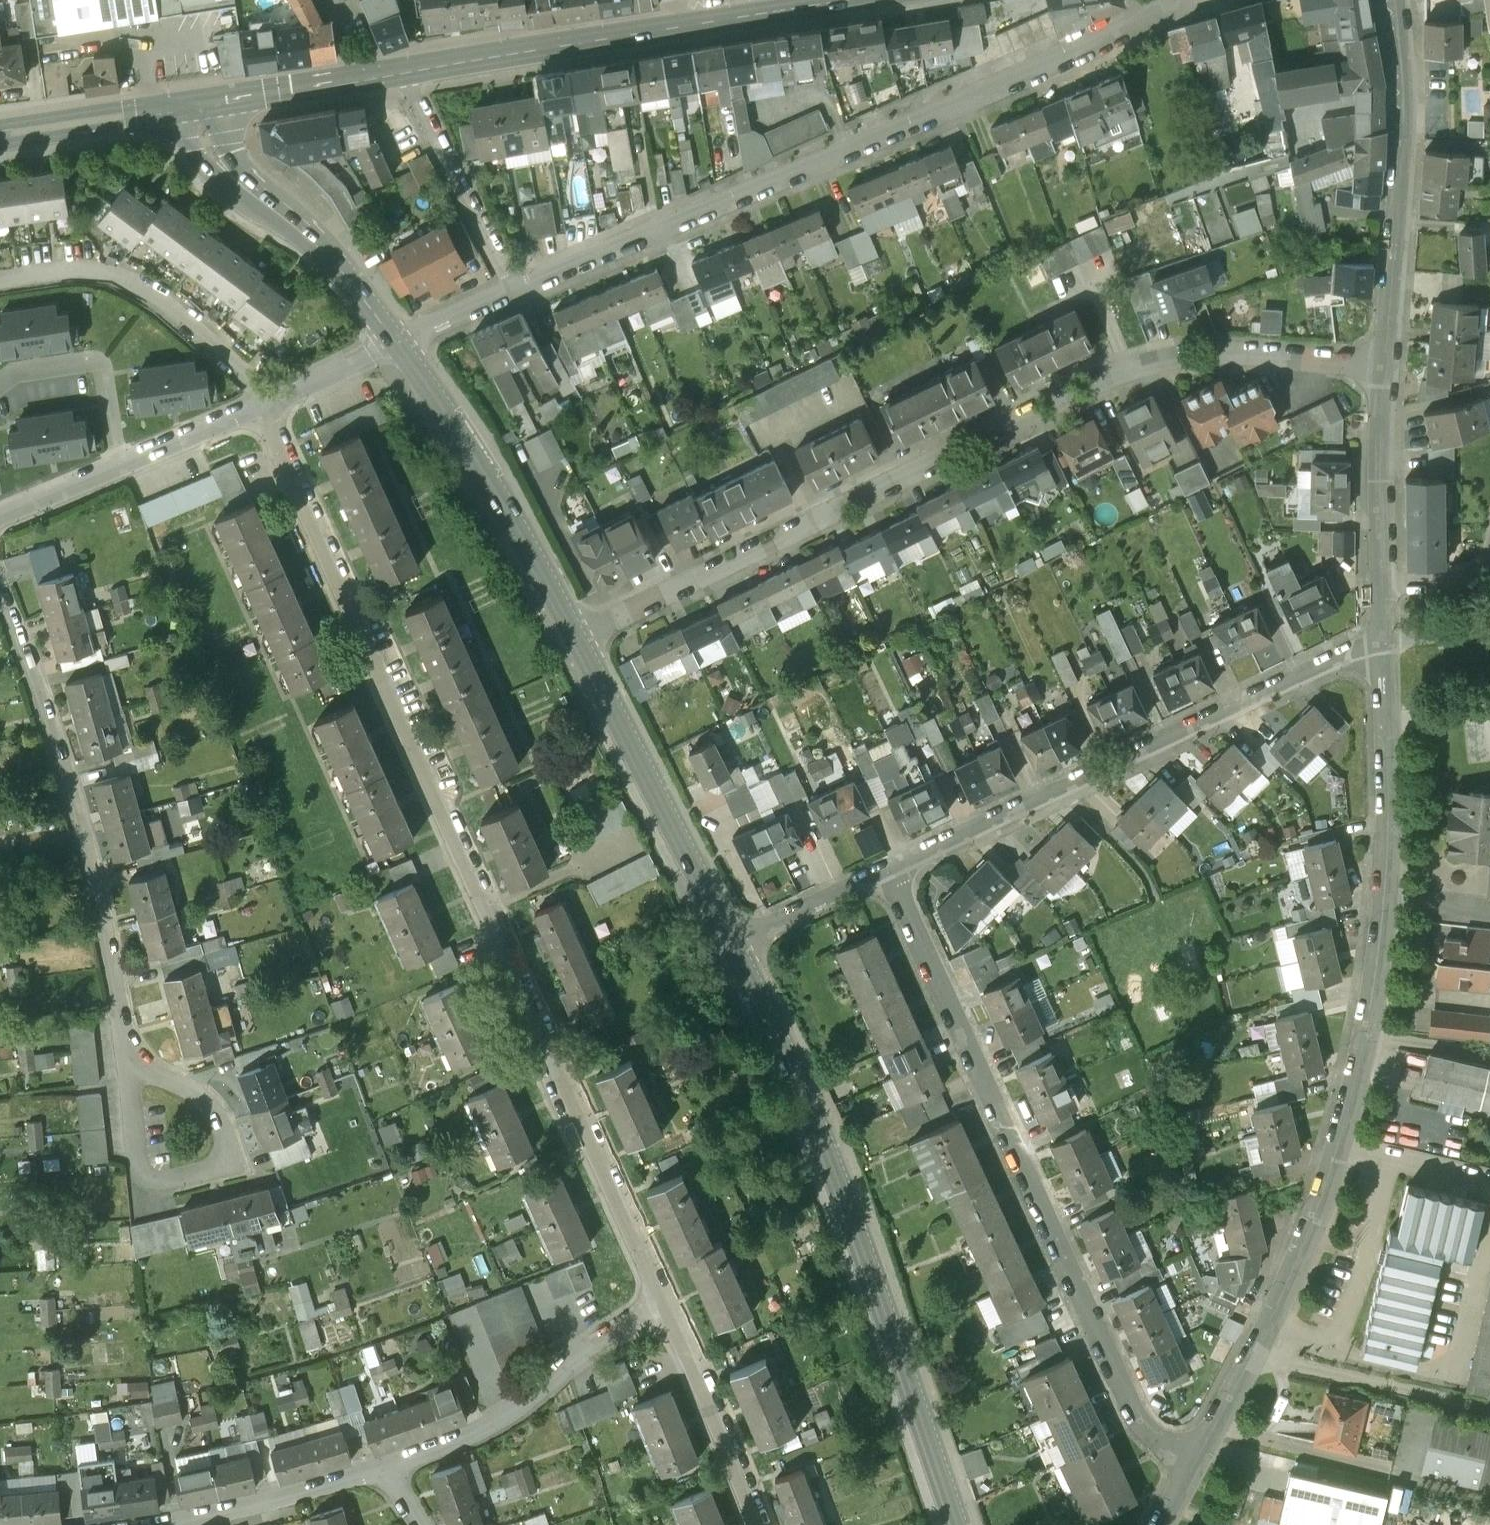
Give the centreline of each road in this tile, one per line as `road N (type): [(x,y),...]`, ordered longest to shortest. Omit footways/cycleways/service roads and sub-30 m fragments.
road 1 (residential): [(667,1301),(261,401)]
road 2 (residential): [(587,623),(970,435),(1150,363),(1259,352),(1387,368)]
road 3 (residential): [(1387,645),(1395,801),(1378,998),(1333,1159),(1194,1462)]
road 4 (residential): [(516,286),(1192,0)]
road 5 (residential): [(890,874),(1120,1385),(1157,1436),(1194,1462)]
road 6 (tertiary): [(957,1524),(731,937)]
road 7 (residential): [(890,874),(1387,645)]
road 8 (residential): [(0,593),(60,756),(126,1056)]
road 9 (secondary): [(403,73),(848,0)]
road 10 (residential): [(1396,0),(1404,149),(1387,368)]
road 11 (tertiary): [(731,937),(587,623)]
road 12 (tertiary): [(587,623),(395,340)]
road 13 (residential): [(387,1470),(483,1430),(577,1356),(667,1301)]
road 14 (residential): [(126,1056),(142,1167),(161,1176),(195,1174),(214,1164),(224,1140),(218,1118),(201,1092),(155,1068)]
road 15 (tertiary): [(395,340),(341,269),(245,186),(202,103)]
road 16 (residential): [(403,73),(516,286)]
road 17 (residential): [(753,1524),(667,1301)]
road 18 (residential): [(170,1524),(387,1470)]
road 19 (residential): [(1387,368),(1387,588)]
road 20 (residential): [(120,466),(101,362),(15,373),(0,384)]
road 21 (secondary): [(0,134),(202,103)]
road 22 (secondary): [(202,103),(403,73)]
road 23 (residential): [(731,937),(890,874)]
road 24 (residential): [(120,466),(261,401)]
road 25 (residential): [(261,401),(395,340)]
road 26 (residential): [(395,340),(516,286)]
road 27 (residential): [(0,515),(120,466)]

